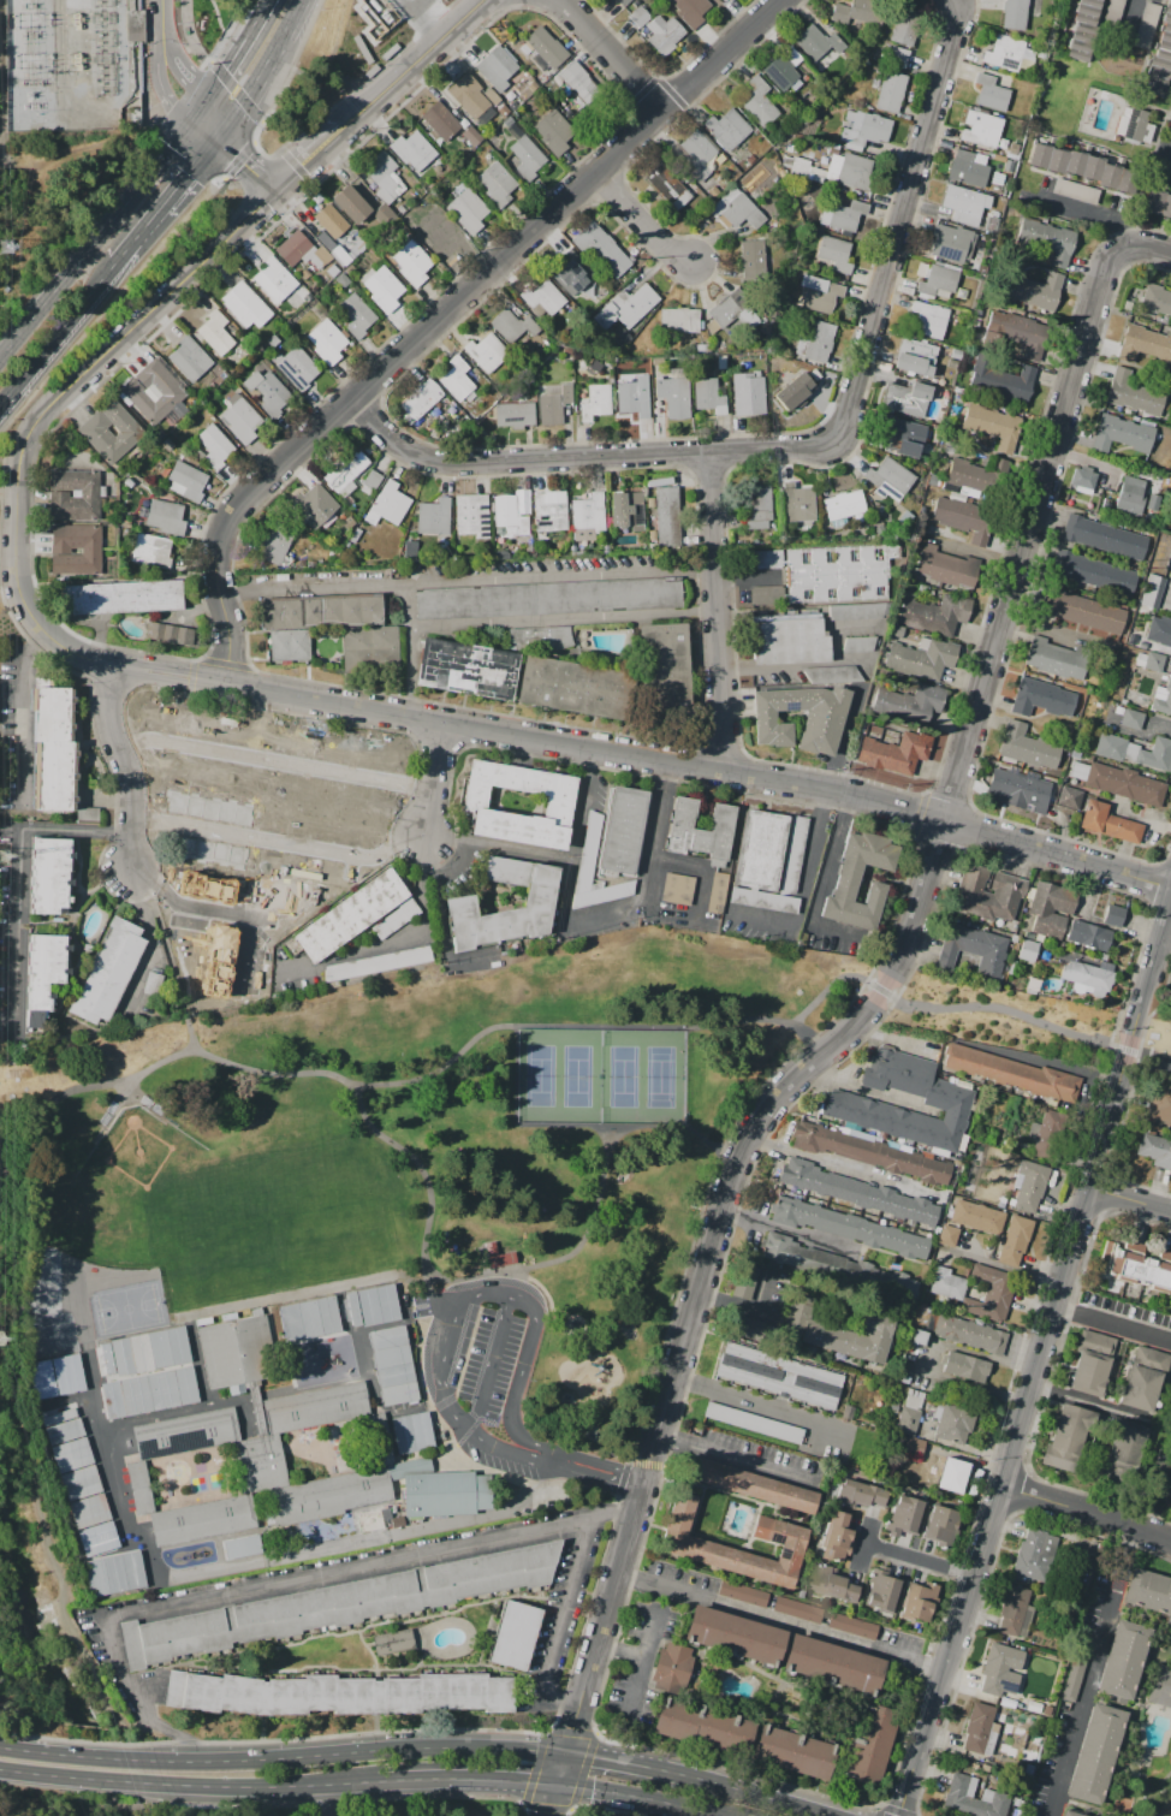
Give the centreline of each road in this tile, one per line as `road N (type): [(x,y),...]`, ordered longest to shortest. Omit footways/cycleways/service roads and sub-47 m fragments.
road 1 (residential): [(578,1710),(751,1139),(771,1104),(861,1023),(915,919),(1110,261),(1130,243)]
road 2 (residential): [(353,400),(388,439),(453,464),(820,445),(838,435),(958,0)]
road 3 (residential): [(1170,895),(1093,1192),(900,1815)]
road 4 (residential): [(1122,871),(726,768),(190,678)]
road 5 (residential): [(216,545),(238,503),(784,0)]
road 6 (secondary): [(565,1753),(402,1750),(184,1763),(0,1748)]
road 7 (residential): [(26,433),(274,188)]
road 8 (secondary): [(0,1770),(126,1782),(329,1786)]
road 9 (residential): [(726,768),(709,452)]
road 10 (secondary): [(189,125),(0,359)]
road 11 (residential): [(93,661),(41,636),(19,597),(17,492),(26,433)]
road 12 (secondary): [(329,1786),(558,1782)]
road 13 (residential): [(132,857),(136,803),(113,720),(117,665)]
road 14 (tertiary): [(345,127),(493,0)]
road 15 (secondary): [(0,413),(118,268)]
road 16 (residential): [(998,1489),(1170,1545)]
road 17 (residential): [(661,1436),(812,1479)]
road 18 (secondary): [(558,1782),(704,1815)]
road 19 (residential): [(564,0),(664,109)]
road 20 (secondary): [(266,0),(189,125)]
road 21 (secondary): [(825,1815),(686,1778)]
road 22 (residential): [(227,684),(216,545)]
road 23 (residential): [(596,172),(690,267)]
road 24 (secondary): [(686,1778),(565,1753)]
road 25 (residential): [(427,843),(451,722)]

